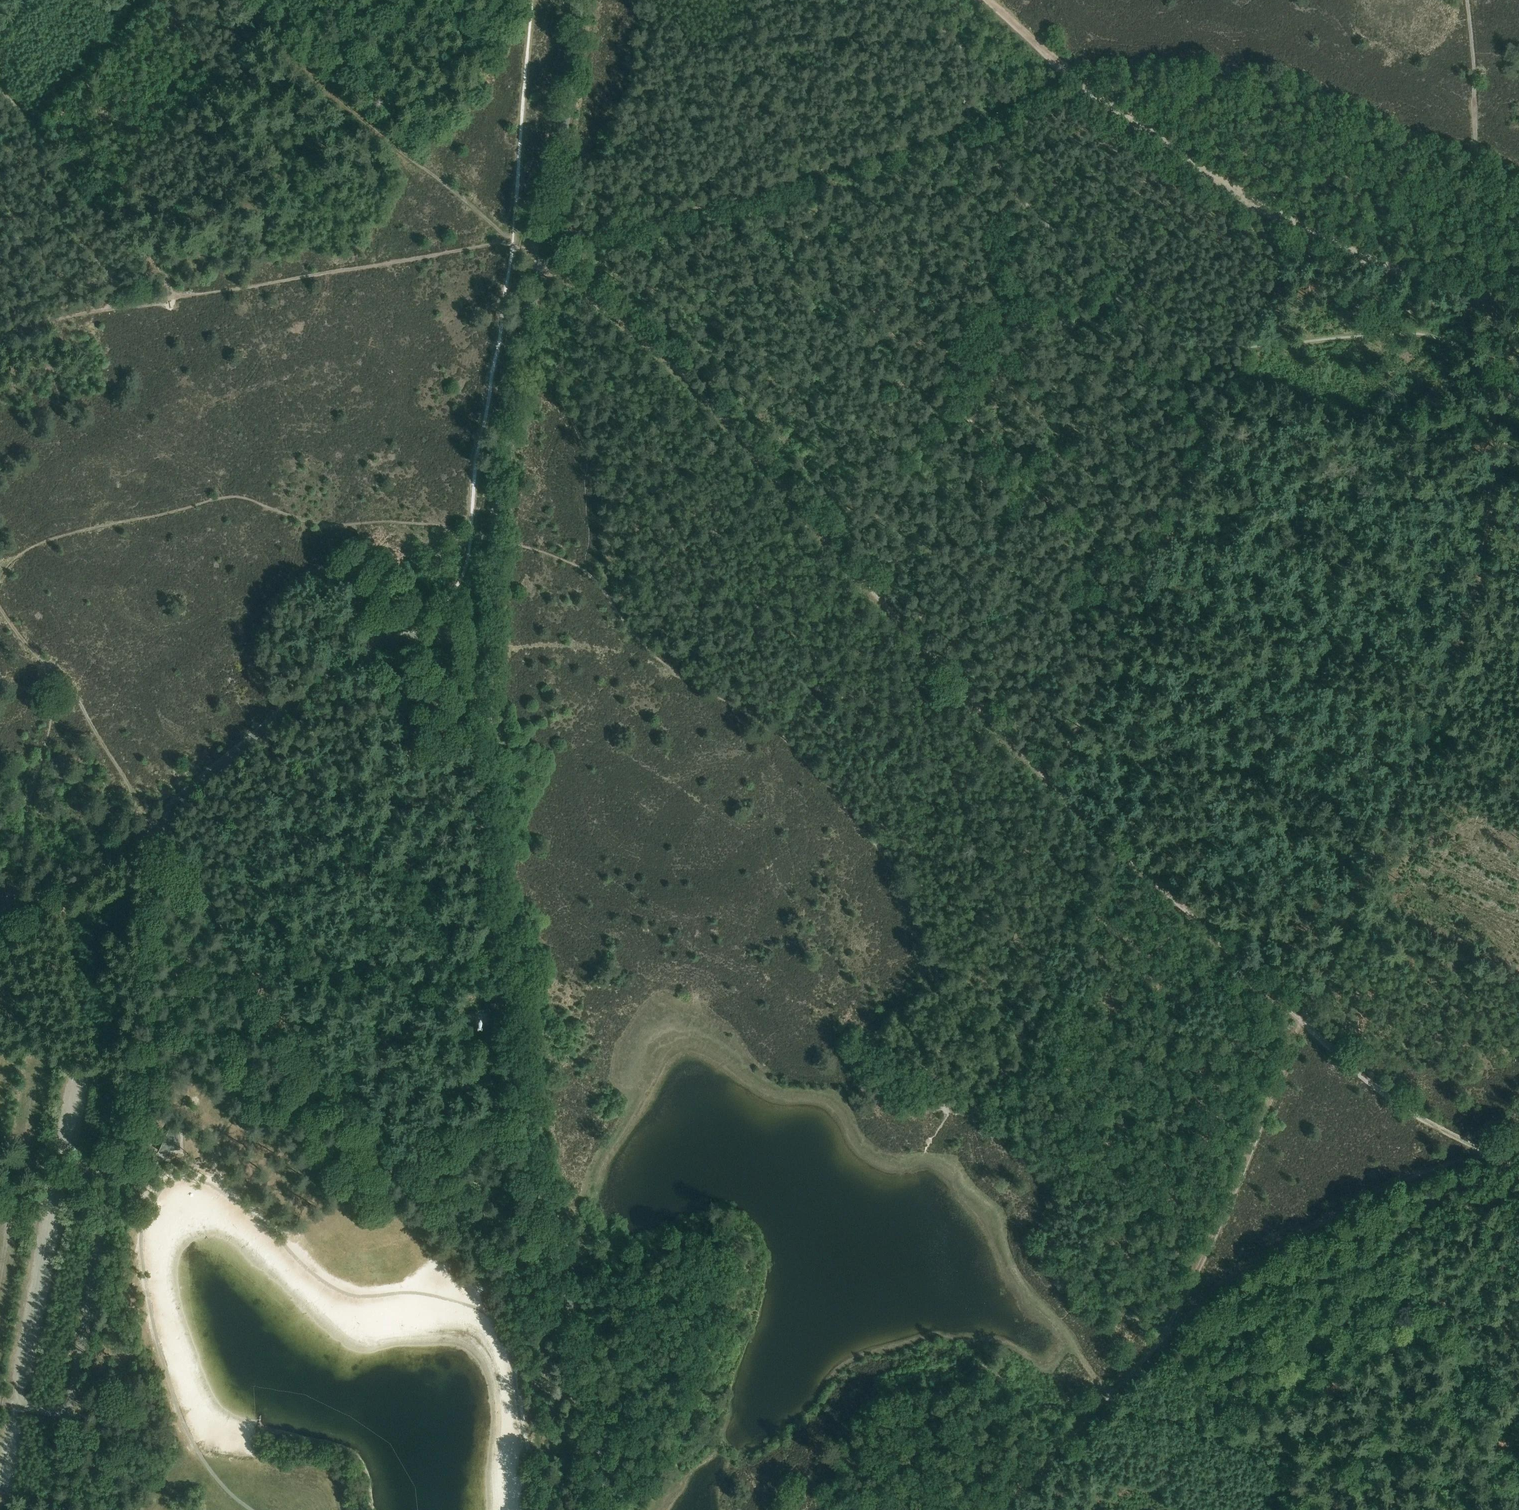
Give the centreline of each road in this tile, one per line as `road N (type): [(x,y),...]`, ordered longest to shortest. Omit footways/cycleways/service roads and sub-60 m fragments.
road 1 (unclassified): [(49,1509),(126,1086),(154,816),(357,648),(401,637),(490,637)]
road 2 (tertiary): [(605,1509),(505,942),(489,795),(490,637)]
road 3 (unclassified): [(490,637),(506,451),(578,0)]
road 4 (track): [(1161,1334),(1087,1294),(1058,1243),(1048,1181),(919,1053),(918,1033),(940,984),(937,964),(910,898),(873,842)]
road 5 (track): [(1492,299),(1400,269),(1255,200),(1093,89),(984,0)]
road 6 (track): [(0,577),(42,542),(231,496),(329,524),(412,524),(470,536)]
road 7 (track): [(873,842),(793,749),(673,670),(587,572),(497,540)]
road 8 (track): [(1518,1437),(1440,1466),(1329,1434),(1268,1401),(1240,1399),(1209,1380),(1189,1340),(1161,1334)]
road 9 (track): [(543,239),(173,295)]
road 10 (track): [(1485,1151),(1347,1209),(1161,1334)]
road 11 (track): [(1302,1019),(1045,775)]
road 12 (track): [(791,496),(647,342),(541,251)]
road 13 (track): [(1161,1334),(1224,1220),(1302,1019)]
road 14 (track): [(289,45),(417,159),(541,251)]
road 15 (track): [(775,190),(946,132),(1071,71)]
road 16 (track): [(1351,898),(1474,603)]
road 17 (track): [(61,684),(154,816),(41,913)]
road 18 (track): [(775,190),(810,252),(973,425)]
road 19 (track): [(1467,0),(1492,299)]
road 20 (track): [(0,90),(154,260),(173,295)]
road 21 (track): [(996,1509),(1161,1334)]
road 22 (track): [(543,239),(658,222),(775,190)]
road 23 (track): [(943,668),(791,496)]
road 24 (track): [(1302,1019),(1415,1112),(1485,1151)]
road 25 (track): [(988,439),(1129,604)]
road 26 (track): [(38,1058),(0,1268)]
road 27 (track): [(1129,604),(1045,775)]
road 28 (track): [(873,842),(986,815),(1045,775)]
road 29 (track): [(1495,445),(1474,603)]
road 30 (track): [(61,684),(25,830)]
road 31 (track): [(1045,775),(943,668)]
road 32 (track): [(1351,898),(1302,1019)]

